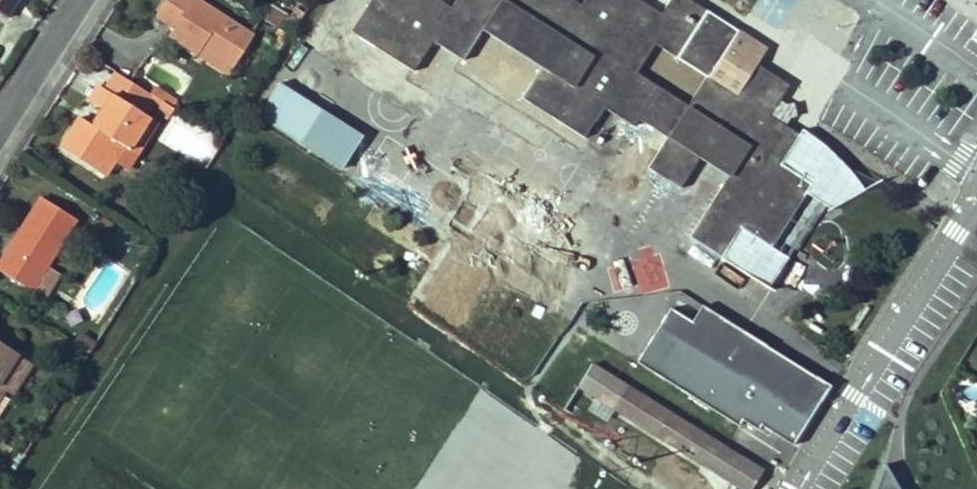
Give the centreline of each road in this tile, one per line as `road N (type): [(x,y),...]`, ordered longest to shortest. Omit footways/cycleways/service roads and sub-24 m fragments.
road 1 (residential): [(77,0),(0,121)]

